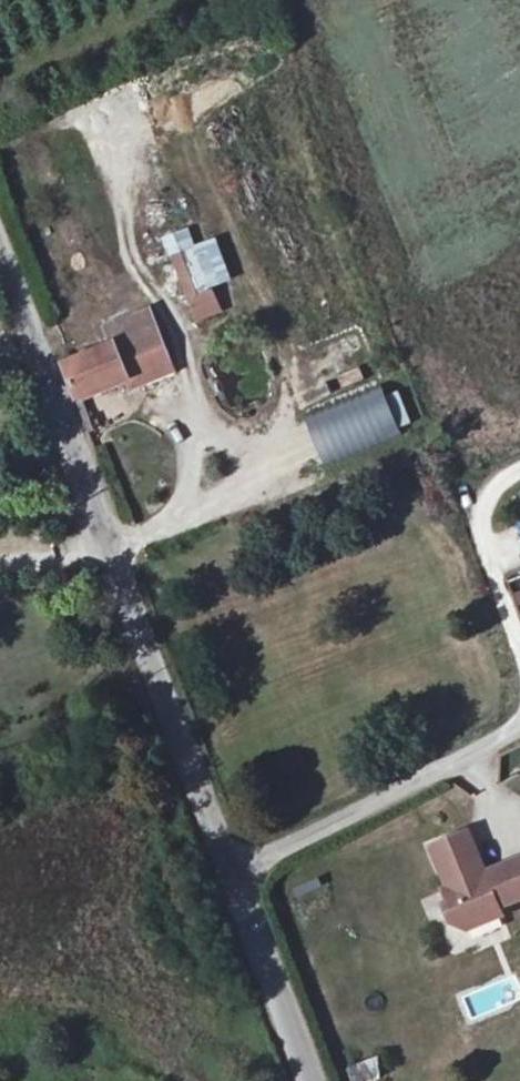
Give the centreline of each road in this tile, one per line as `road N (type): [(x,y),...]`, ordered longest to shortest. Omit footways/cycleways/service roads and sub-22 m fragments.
road 1 (unclassified): [(231,878),(0,244)]
road 2 (residential): [(231,878),(519,726)]
road 3 (unclassified): [(308,1080),(231,878)]
road 4 (track): [(519,622),(486,529),(495,488),(519,478)]

